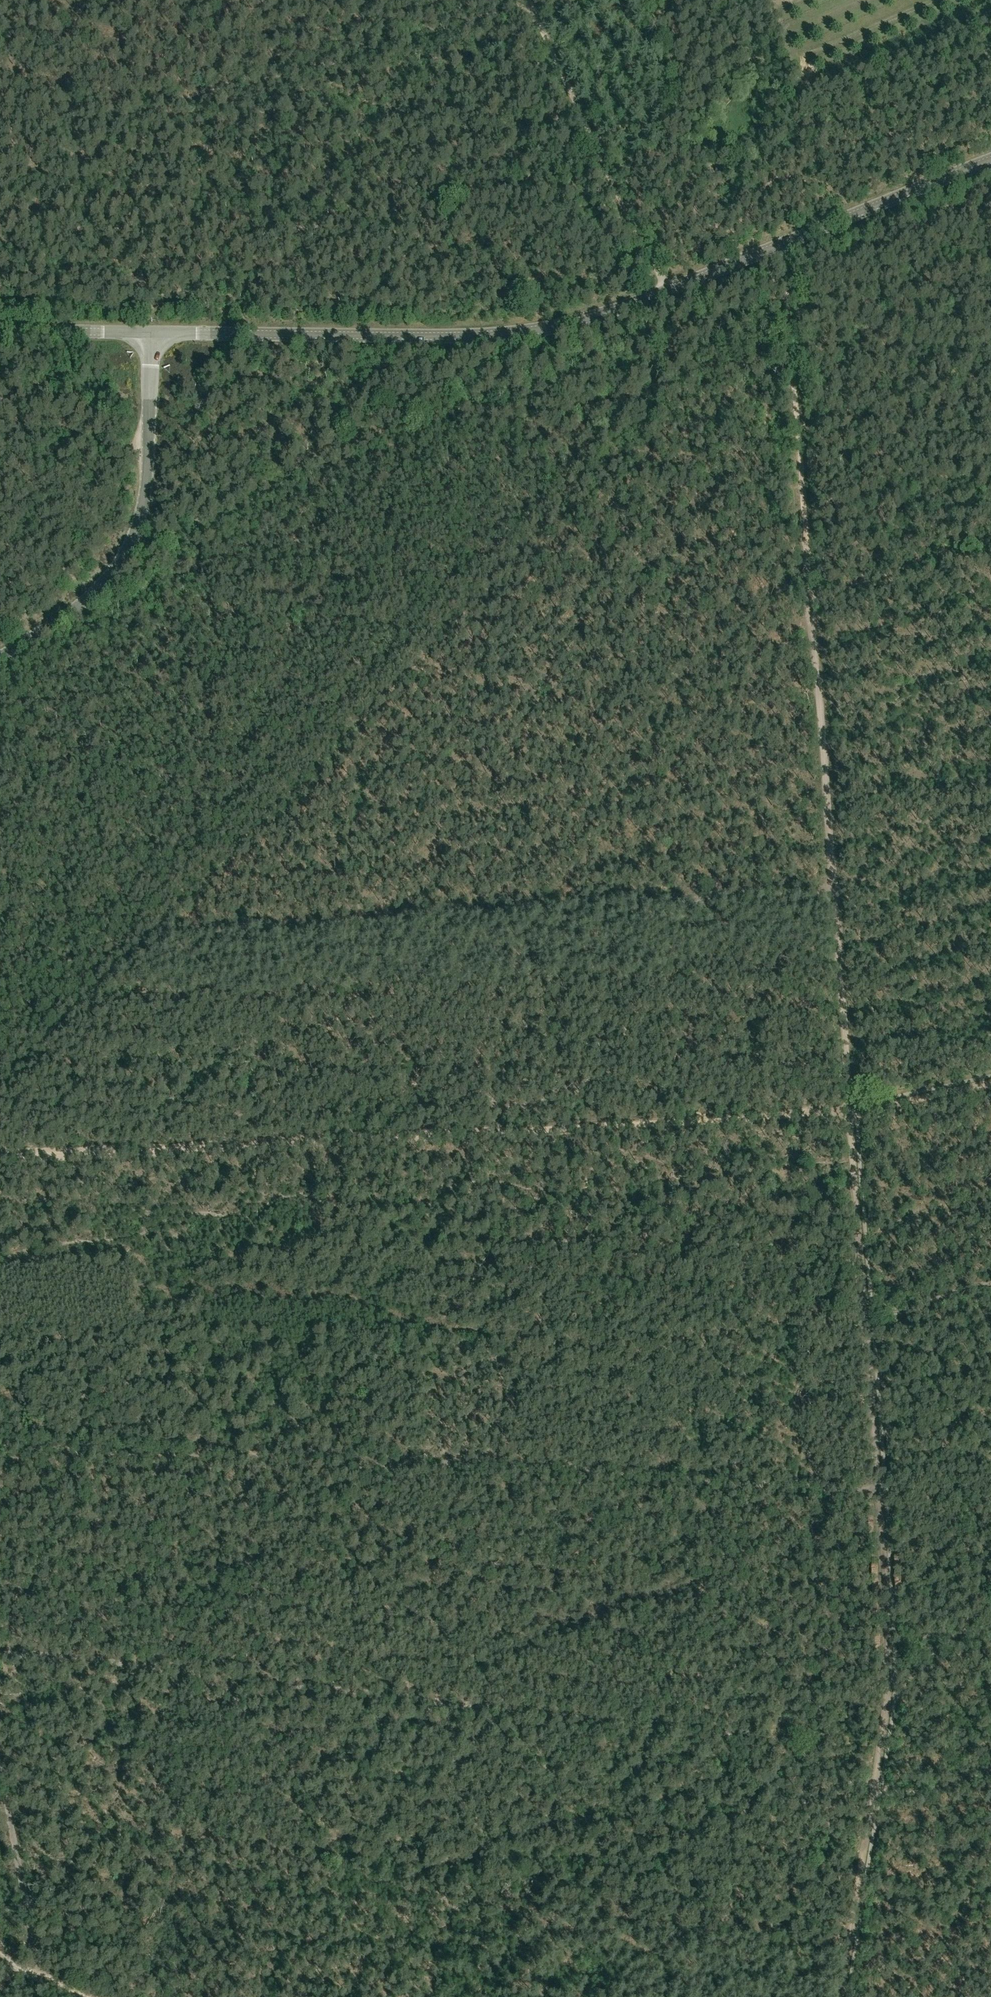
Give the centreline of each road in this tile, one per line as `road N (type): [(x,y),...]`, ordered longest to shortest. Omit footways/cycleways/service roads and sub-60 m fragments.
road 1 (tertiary): [(152,333),(458,336),(581,322),(990,160)]
road 2 (track): [(0,1155),(850,1110)]
road 3 (track): [(152,935),(830,886)]
road 4 (tertiary): [(0,657),(87,599),(131,541),(147,476),(152,333)]
road 5 (track): [(850,1110),(877,1484)]
road 6 (track): [(781,244),(810,597)]
road 7 (track): [(877,1484),(888,1693),(875,1786)]
road 8 (track): [(810,597),(830,881)]
road 9 (track): [(830,881),(850,1110)]
road 10 (track): [(152,935),(0,1087)]
road 11 (track): [(875,1786),(842,1996)]
road 12 (track): [(0,1779),(35,1979)]
road 13 (track): [(587,130),(668,290)]
road 14 (tertiary): [(0,329),(152,333)]
road 15 (track): [(587,130),(532,5)]
road 16 (track): [(857,1110),(990,1081)]

